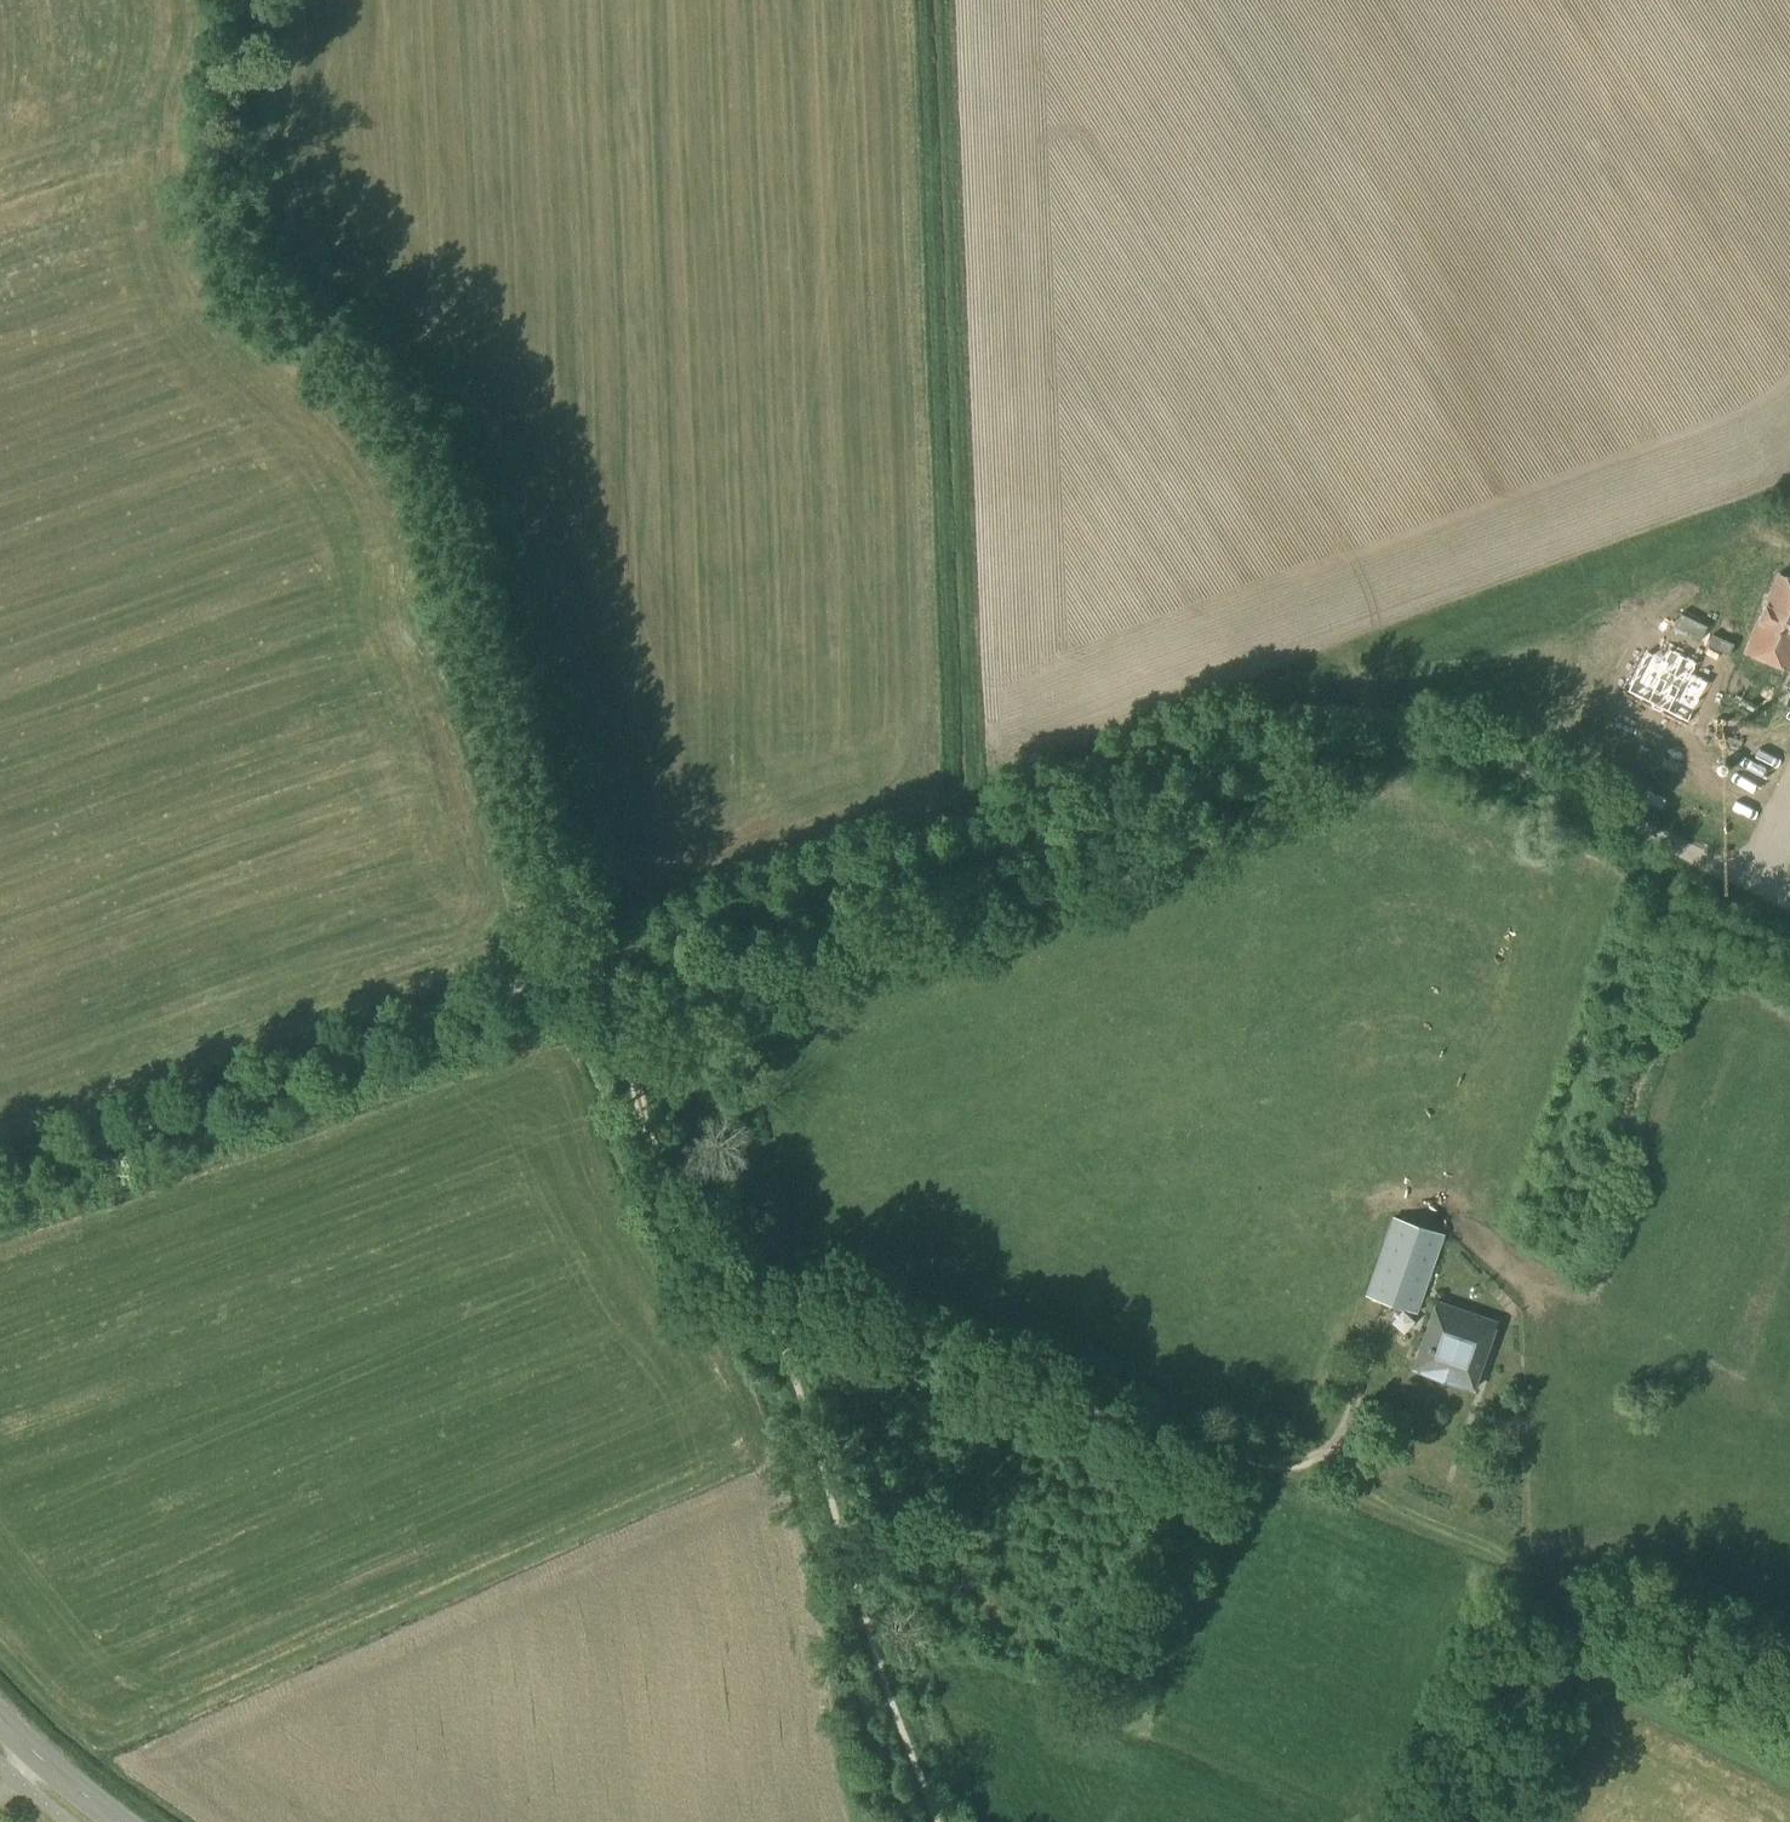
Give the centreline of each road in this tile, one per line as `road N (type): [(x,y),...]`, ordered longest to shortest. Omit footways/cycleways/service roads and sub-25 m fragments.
road 1 (unclassified): [(1789,902),(1493,750),(1375,719),(1272,717),(1209,732),(0,1177)]
road 2 (track): [(734,1283),(1080,1400),(1543,1595),(1549,1623),(1456,1821)]
road 3 (track): [(597,957),(682,1239),(708,1272),(734,1283)]
road 4 (tertiary): [(124,1821),(58,1775),(0,1714)]

